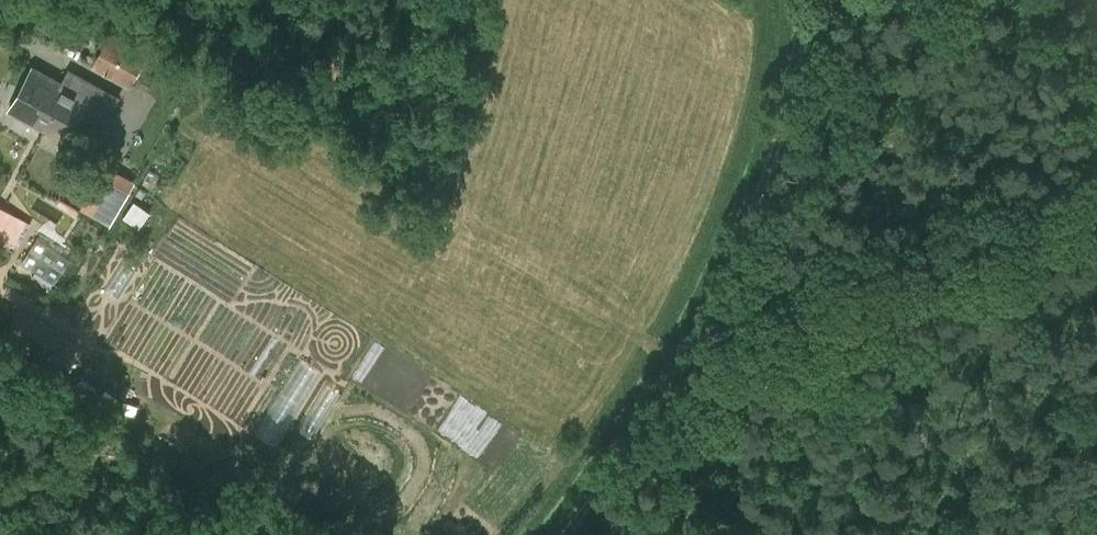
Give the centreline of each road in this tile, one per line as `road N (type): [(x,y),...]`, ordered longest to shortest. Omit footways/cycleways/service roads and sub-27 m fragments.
road 1 (track): [(572,534),(667,418),(704,354),(771,171),(802,0)]
road 2 (track): [(1096,184),(704,354)]

